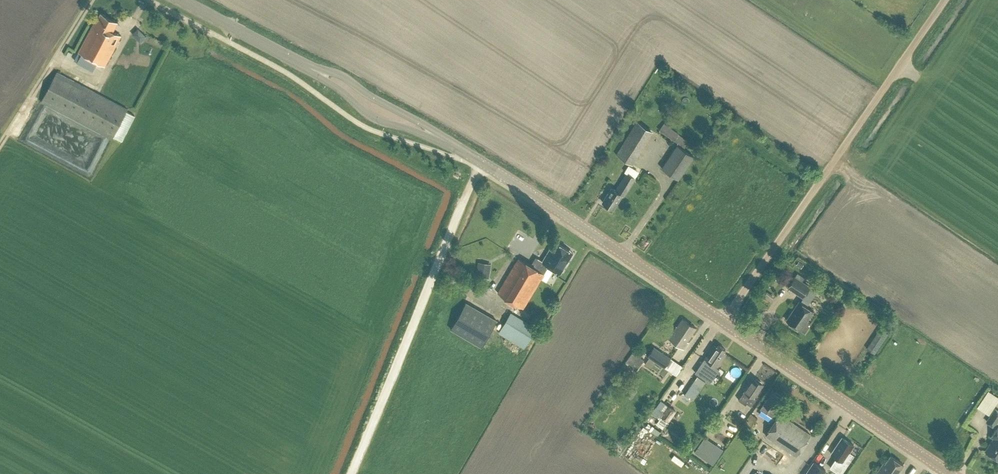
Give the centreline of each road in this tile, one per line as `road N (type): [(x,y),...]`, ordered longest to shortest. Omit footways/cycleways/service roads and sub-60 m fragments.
road 1 (unclassified): [(724,320),(943,0)]
road 2 (unclassified): [(351,473),(479,161)]
road 3 (secondary): [(724,320),(479,161)]
road 4 (secondary): [(951,473),(724,320)]
road 5 (secondary): [(307,64),(370,114),(440,137)]
road 6 (secondary): [(440,137),(340,75),(307,64)]
road 7 (secondary): [(307,64),(183,0)]

